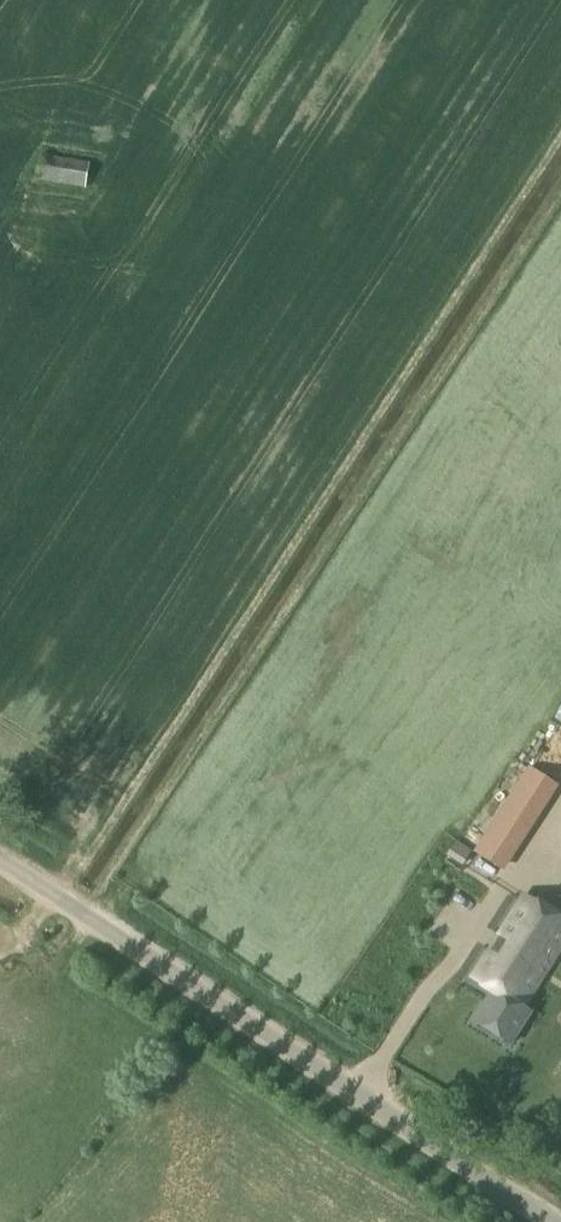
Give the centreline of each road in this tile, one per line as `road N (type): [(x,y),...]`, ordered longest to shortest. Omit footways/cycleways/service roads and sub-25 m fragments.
road 1 (unclassified): [(549,1221),(0,861)]

